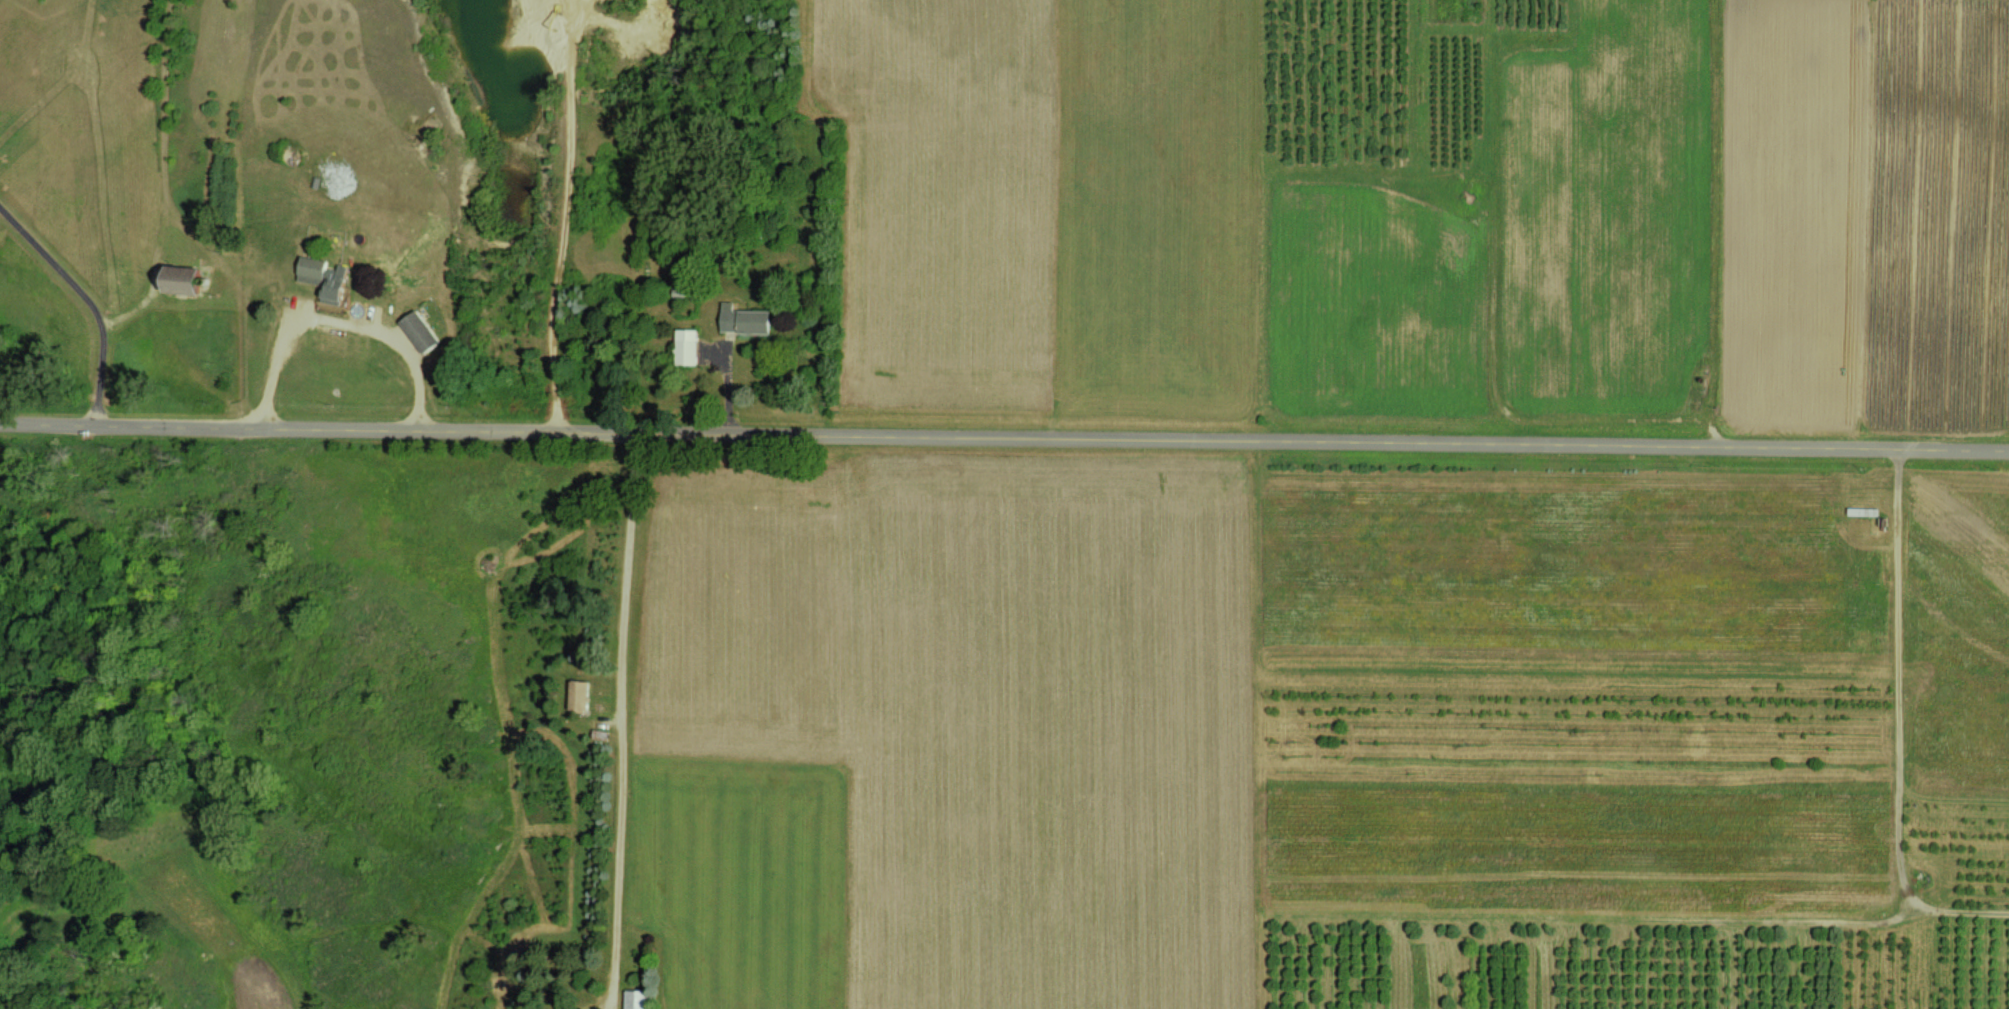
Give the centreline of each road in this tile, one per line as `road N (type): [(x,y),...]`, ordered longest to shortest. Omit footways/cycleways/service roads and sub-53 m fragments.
road 1 (residential): [(2008,450),(0,424)]

